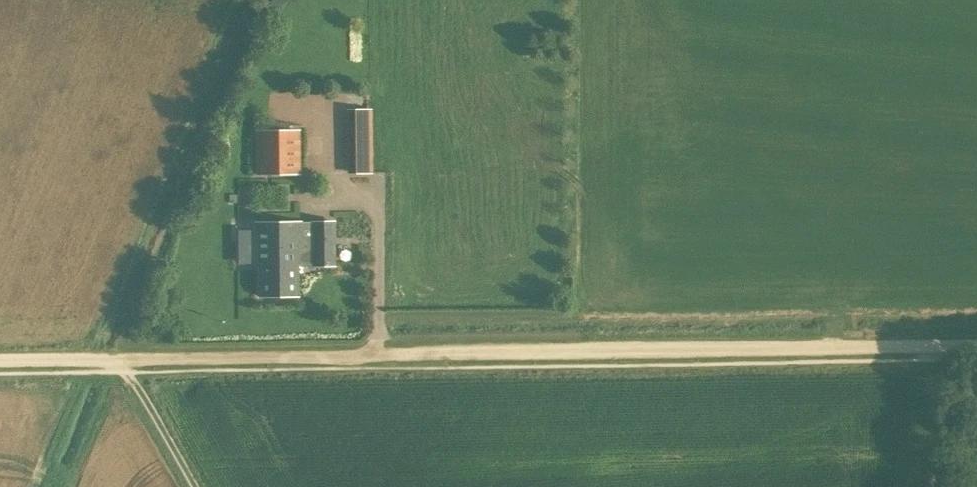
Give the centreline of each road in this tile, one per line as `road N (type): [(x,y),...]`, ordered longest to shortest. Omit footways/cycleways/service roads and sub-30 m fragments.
road 1 (track): [(0,362),(976,353)]

